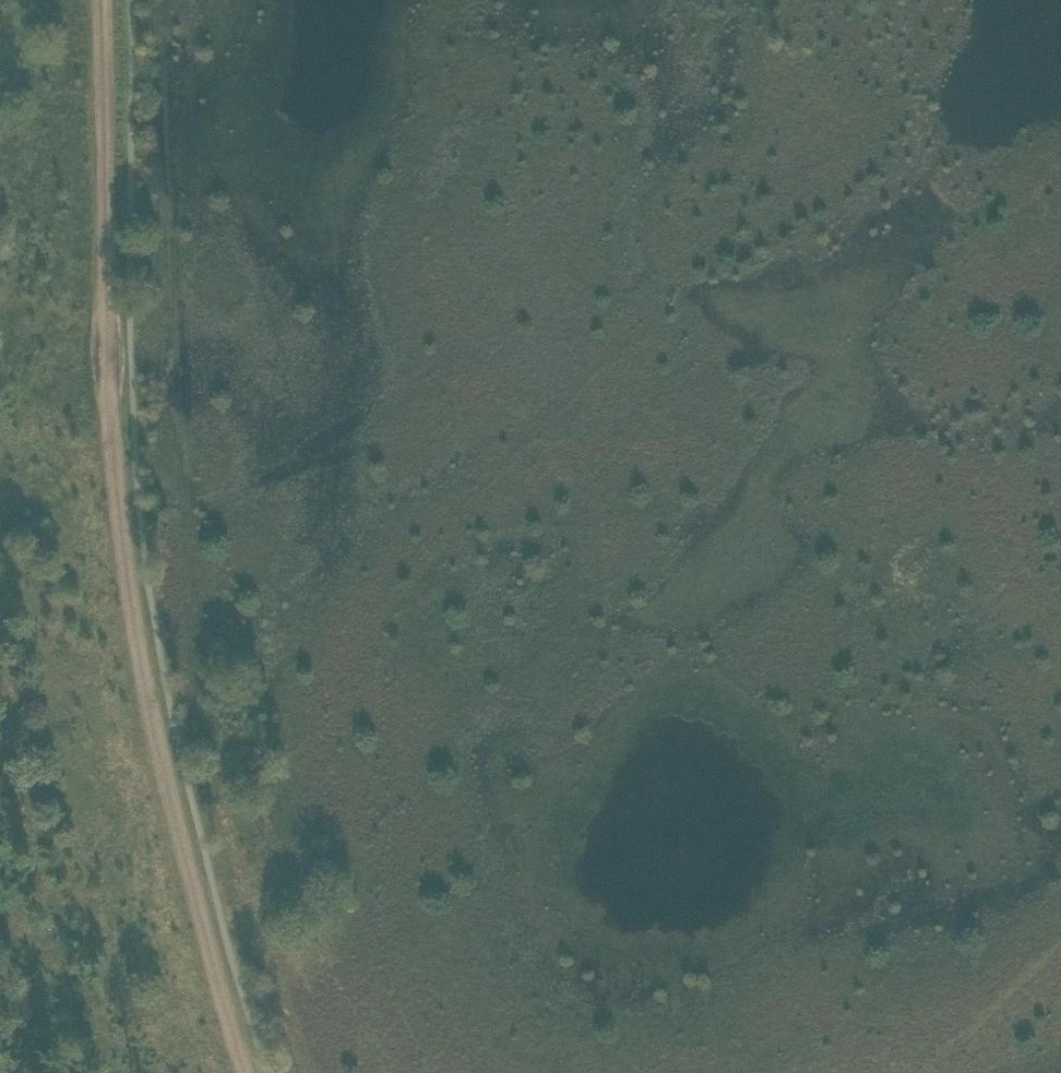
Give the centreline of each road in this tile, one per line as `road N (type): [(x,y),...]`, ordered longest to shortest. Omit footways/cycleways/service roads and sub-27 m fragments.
road 1 (track): [(108,0),(113,289),(136,597),(181,873),(241,1072)]

